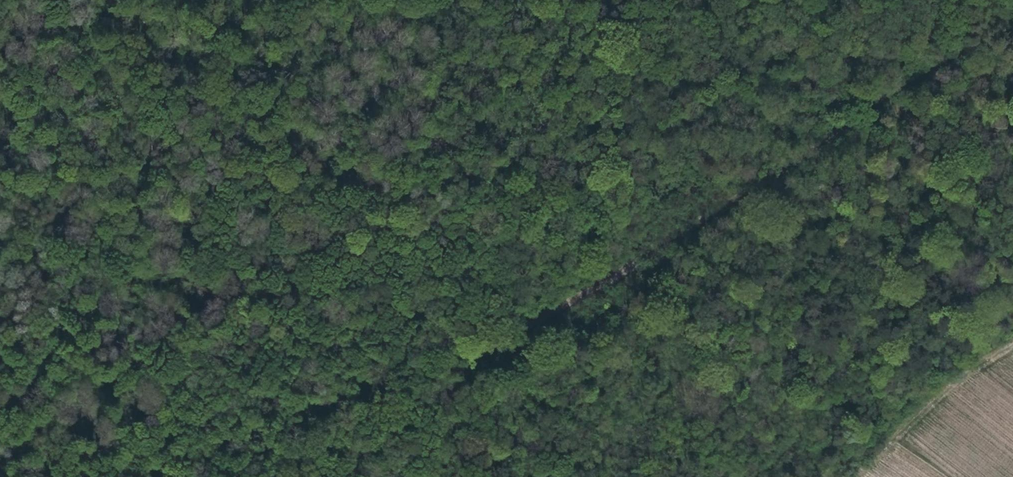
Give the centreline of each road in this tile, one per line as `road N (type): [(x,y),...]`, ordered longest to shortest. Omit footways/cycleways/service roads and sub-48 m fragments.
road 1 (track): [(1012,8),(921,46),(824,116),(744,192),(450,384),(427,476)]
road 2 (track): [(450,384),(386,385),(271,431),(115,428),(38,441),(0,467)]
road 3 (track): [(1012,348),(949,387),(846,476)]

